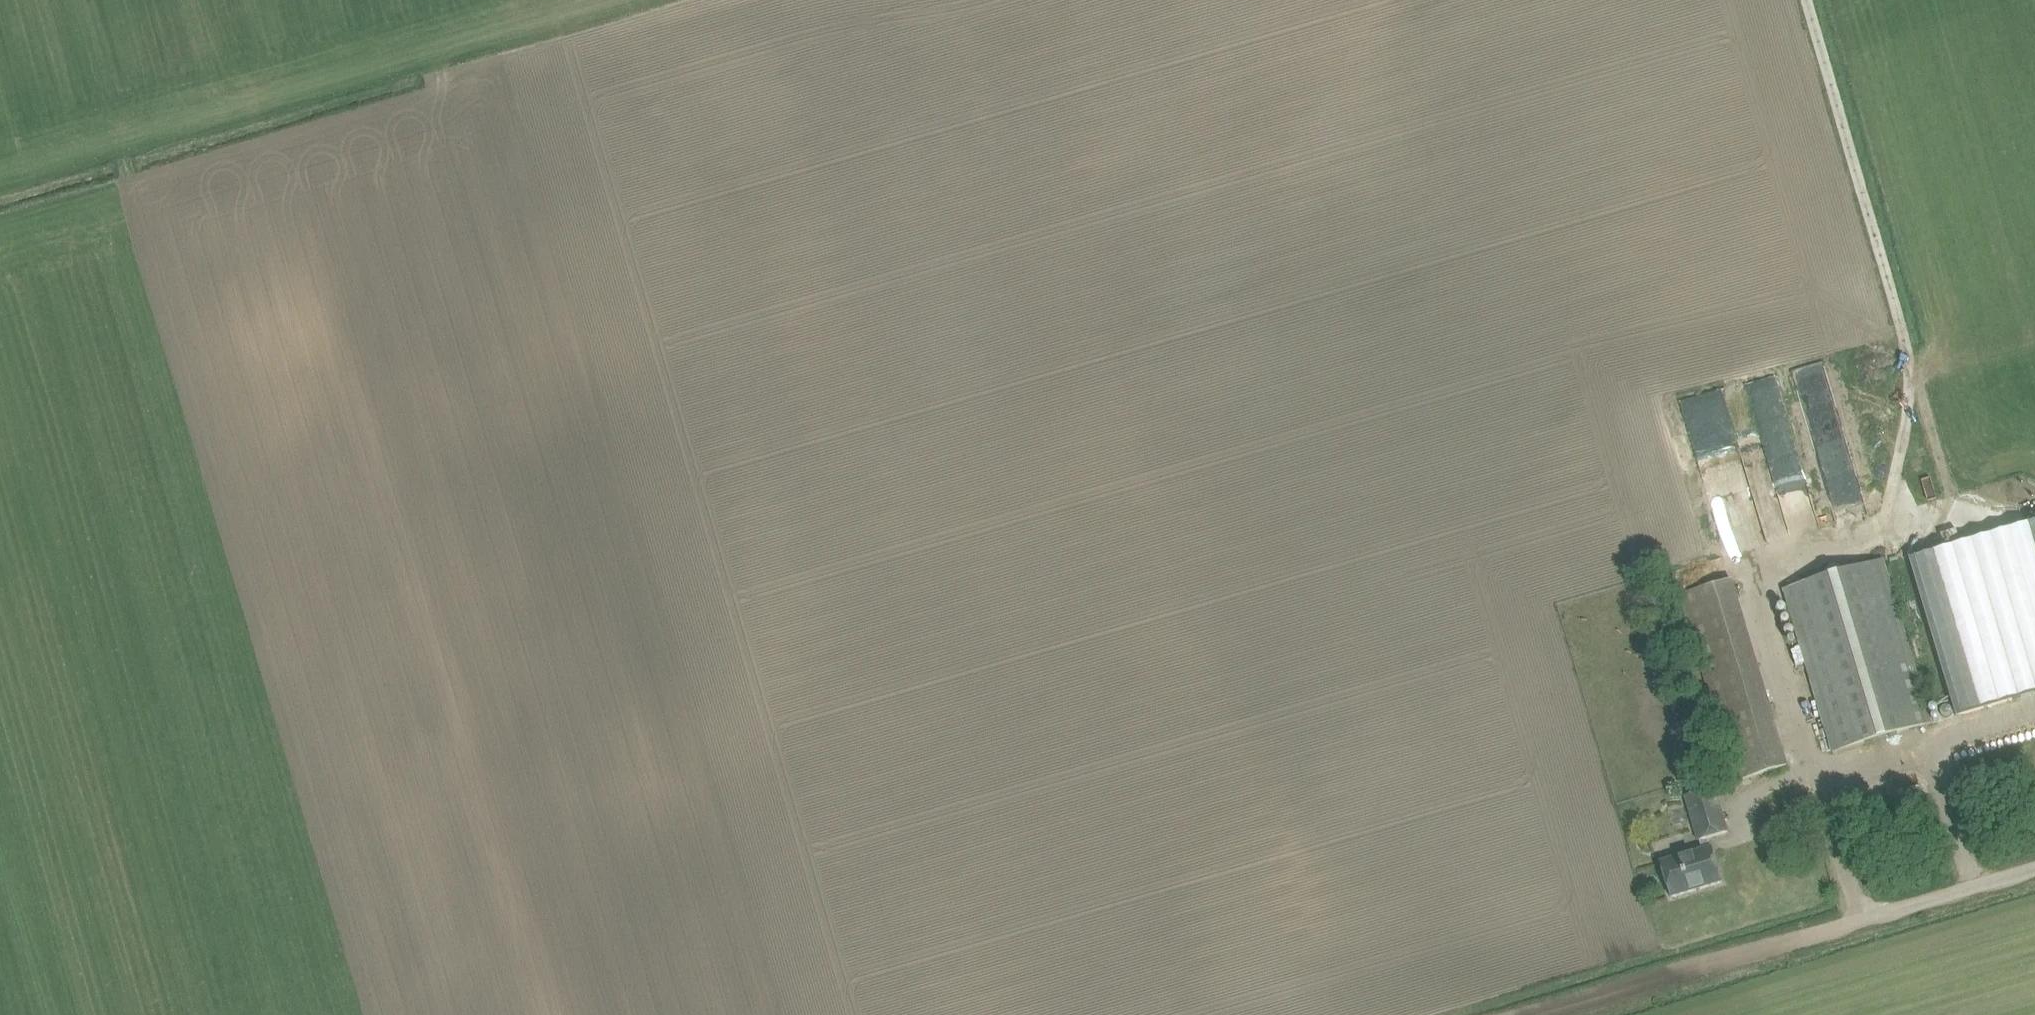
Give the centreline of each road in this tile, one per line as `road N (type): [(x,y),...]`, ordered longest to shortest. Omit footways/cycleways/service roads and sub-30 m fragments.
road 1 (track): [(1542,1014),(1803,936)]
road 2 (unclassified): [(1803,936),(2034,868)]

